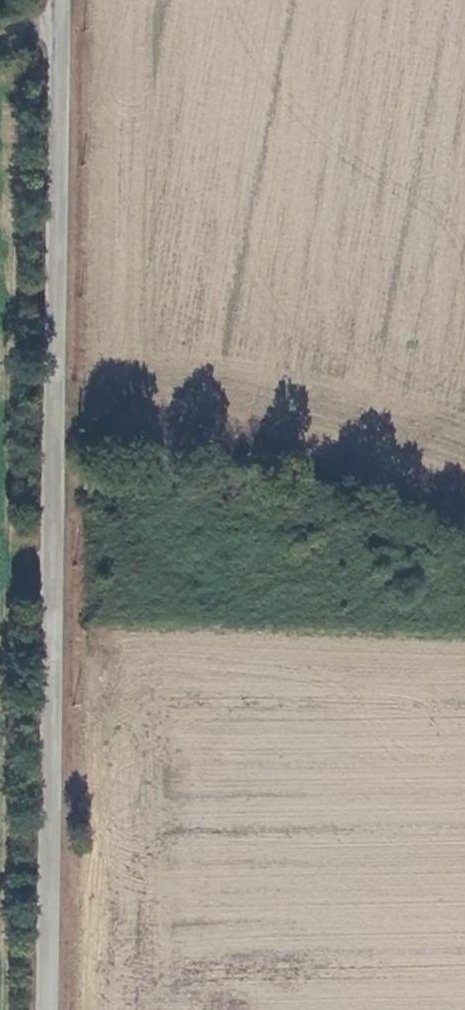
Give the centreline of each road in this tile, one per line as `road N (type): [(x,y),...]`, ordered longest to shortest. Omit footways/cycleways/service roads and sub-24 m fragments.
road 1 (unclassified): [(42,1009),(57,0)]
road 2 (track): [(49,483),(236,492),(464,556)]

